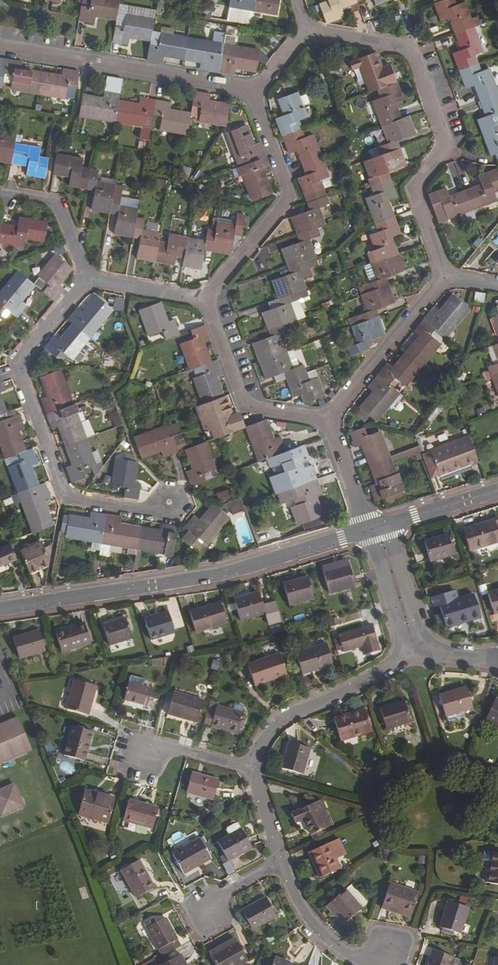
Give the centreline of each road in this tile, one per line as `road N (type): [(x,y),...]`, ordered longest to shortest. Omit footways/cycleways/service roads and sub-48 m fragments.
road 1 (residential): [(372,531),(245,569),(0,609)]
road 2 (residential): [(306,32),(410,48),(446,140),(411,190),(443,280)]
road 3 (residential): [(161,510),(63,497),(15,367),(82,278)]
road 4 (residential): [(0,46),(255,94)]
road 5 (residential): [(255,94),(292,202),(203,299)]
road 6 (residential): [(411,645),(391,668),(287,718),(266,738),(259,772)]
road 7 (residential): [(203,299),(237,395),(252,407),(327,418)]
road 8 (residential): [(443,280),(327,418)]
road 9 (residential): [(281,862),(318,931),(360,958),(386,958)]
road 10 (unclassified): [(82,278),(57,202),(0,193)]
road 11 (residential): [(497,491),(372,531)]
road 12 (unclassified): [(82,278),(203,299)]
road 13 (residential): [(327,418),(372,531)]
road 14 (residential): [(259,772),(141,746)]

